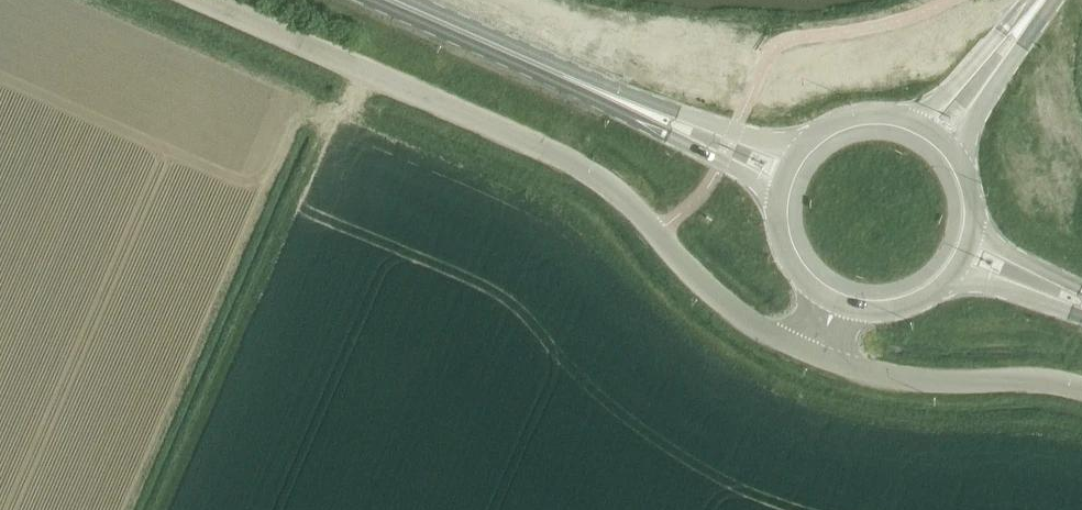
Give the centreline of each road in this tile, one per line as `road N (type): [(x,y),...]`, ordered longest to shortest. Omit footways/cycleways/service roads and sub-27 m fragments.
road 1 (unclassified): [(803,353),(702,285),(623,194),(590,169),(199,0)]
road 2 (unclassified): [(1081,388),(1040,378),(856,370),(803,353)]
road 3 (primary): [(645,112),(389,0)]
road 4 (primary): [(801,152),(681,114),(645,112)]
road 5 (unclassified): [(1029,12),(992,40),(916,125)]
road 6 (unclassified): [(950,150),(1018,49),(1029,12)]
road 7 (primary): [(645,112),(669,136),(781,194)]
road 8 (primary): [(945,279),(1081,311)]
road 9 (primary): [(1081,292),(971,228)]
road 10 (primary): [(916,125),(866,117),(820,134),(801,152)]
road 11 (primary): [(830,296),(890,307),(945,279)]

